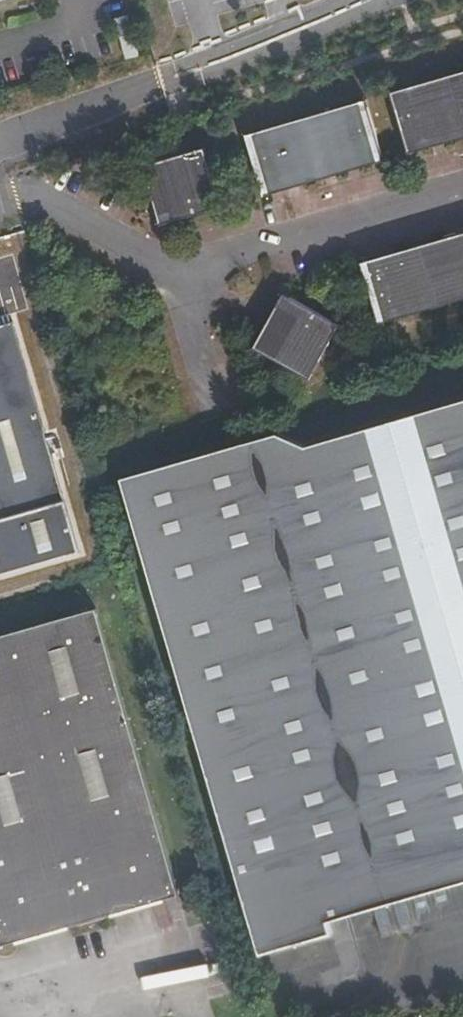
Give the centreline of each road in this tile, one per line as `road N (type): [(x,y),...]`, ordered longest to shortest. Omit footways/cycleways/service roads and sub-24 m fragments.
road 1 (unclassified): [(184,275),(462,191)]
road 2 (unclassified): [(0,204),(26,196),(184,275)]
road 3 (unclassified): [(184,275),(216,414)]

